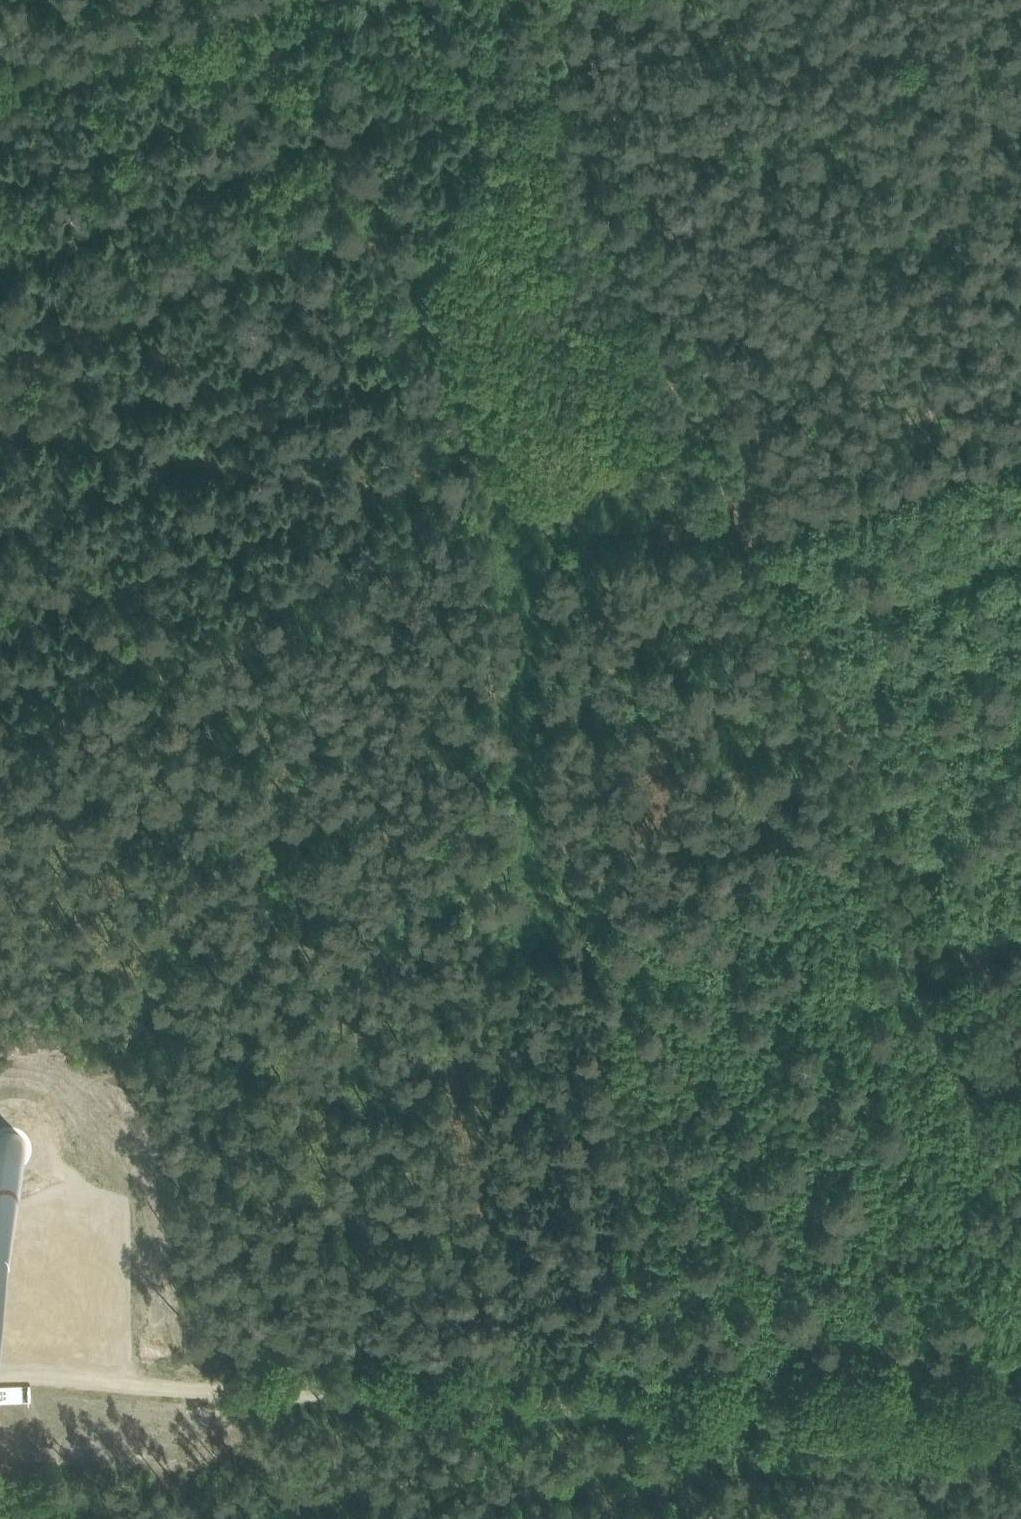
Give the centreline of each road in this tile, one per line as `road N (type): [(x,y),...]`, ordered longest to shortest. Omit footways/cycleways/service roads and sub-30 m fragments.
road 1 (track): [(1020,1395),(26,1372)]

